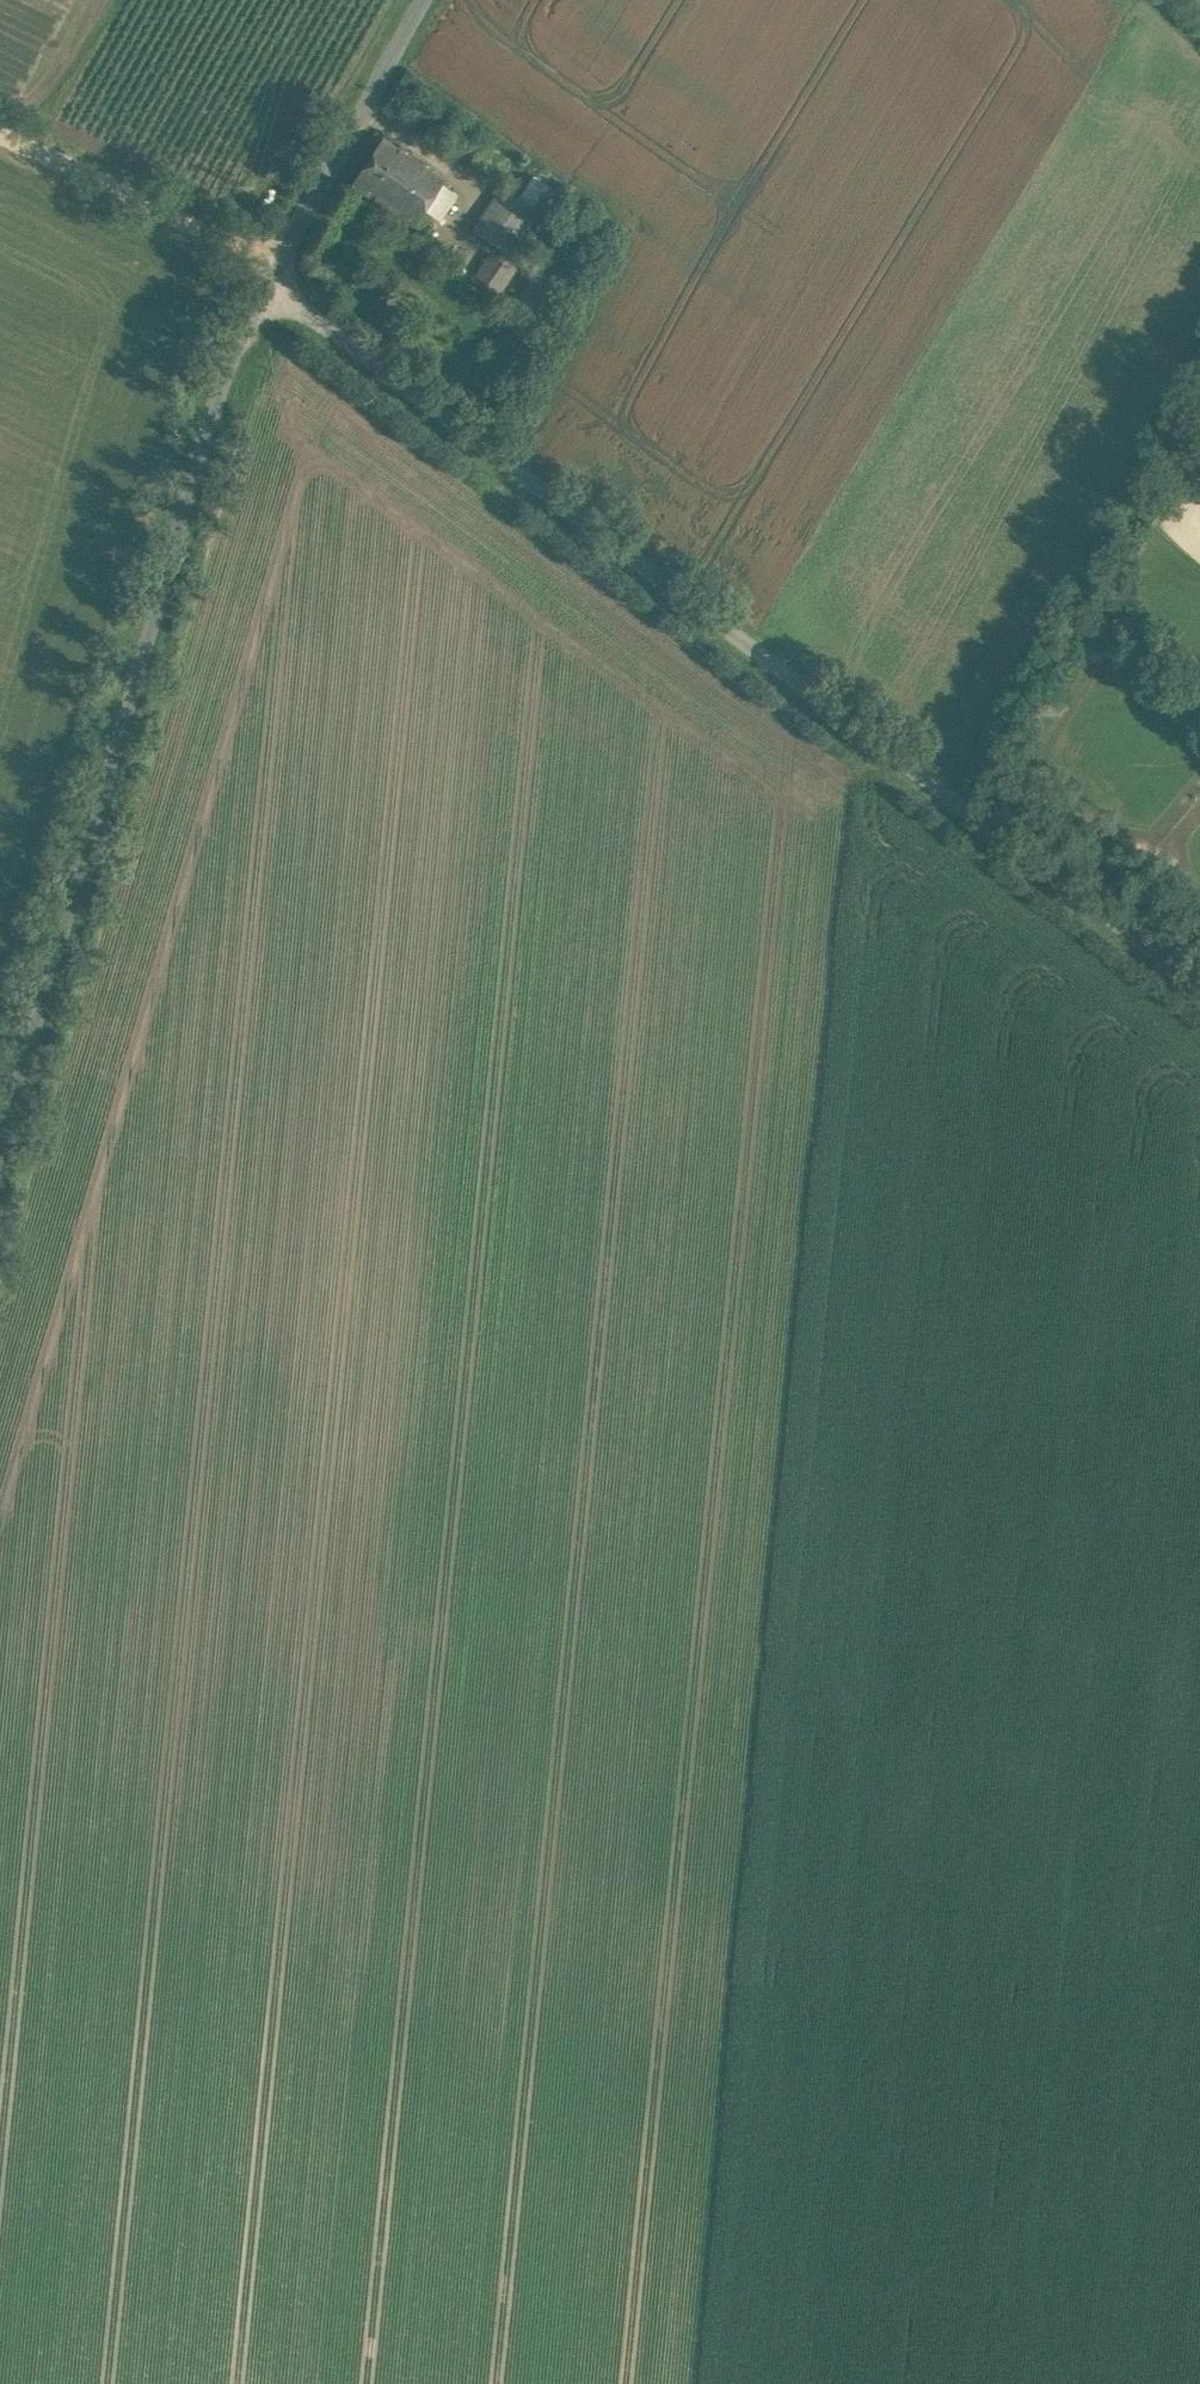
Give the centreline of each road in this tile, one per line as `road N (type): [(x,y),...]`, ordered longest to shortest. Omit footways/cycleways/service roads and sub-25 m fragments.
road 1 (unclassified): [(1199,983),(271,280)]
road 2 (unclassified): [(271,280),(239,346),(0,1168)]
road 3 (unclassified): [(424,0),(271,280)]
road 4 (track): [(271,280),(223,238),(0,129)]

